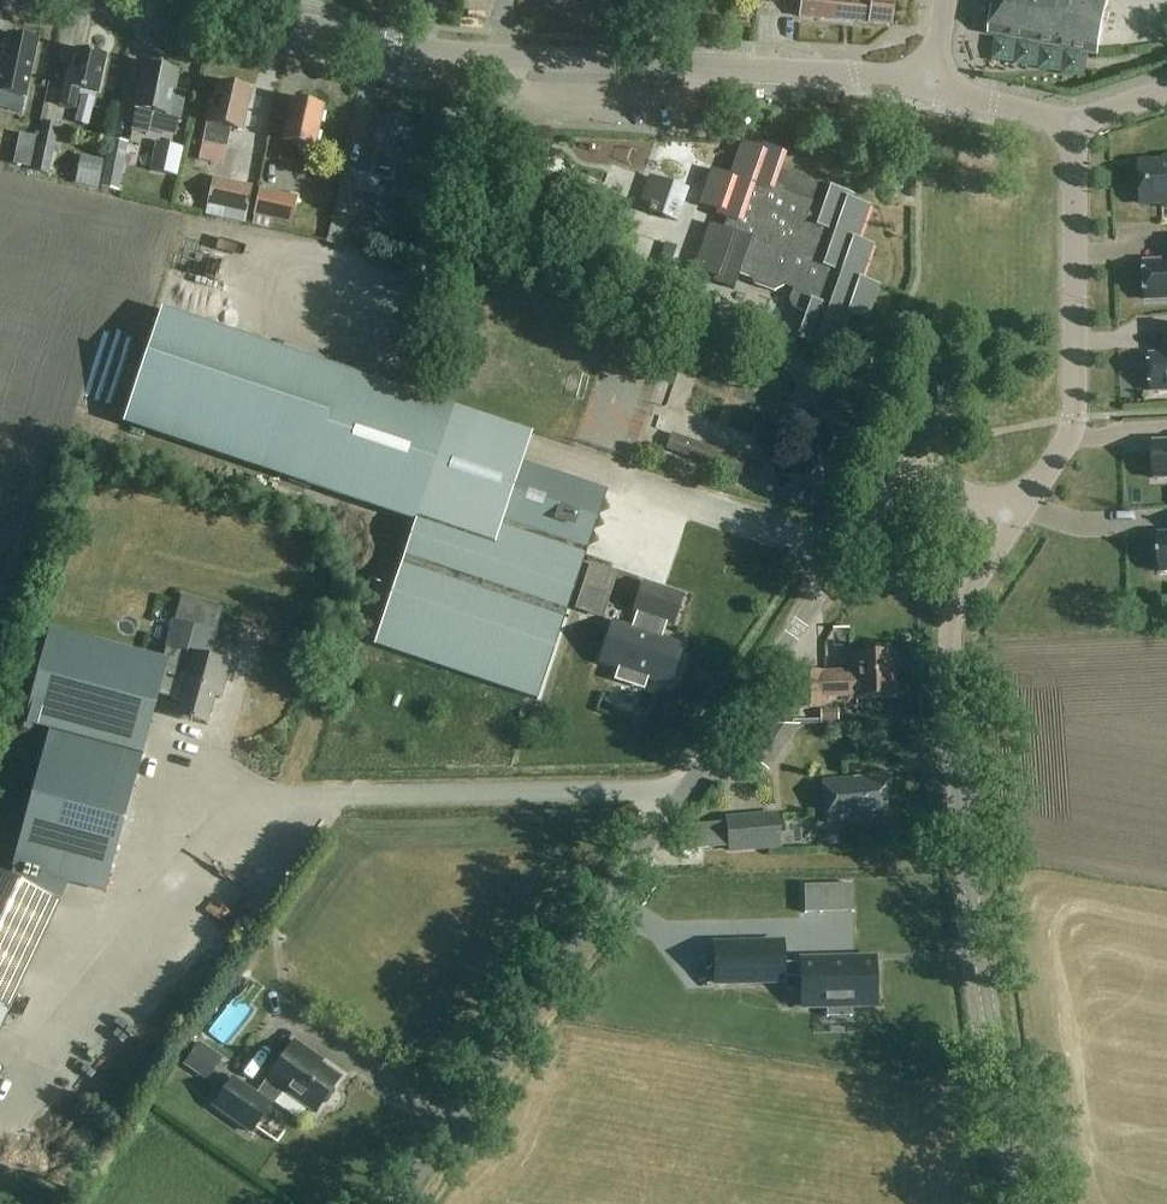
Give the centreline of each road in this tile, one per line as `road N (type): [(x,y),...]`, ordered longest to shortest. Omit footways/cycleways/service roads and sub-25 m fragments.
road 1 (unclassified): [(1013,523),(944,486),(918,482),(886,496),(395,1203)]
road 2 (tertiary): [(935,82),(890,73),(453,54),(189,0)]
road 3 (tertiary): [(1017,1203),(965,848),(951,644),(957,611),(1013,523)]
road 4 (tertiary): [(1013,523),(1074,425),(1073,126)]
road 5 (tertiary): [(1073,126),(935,82)]

